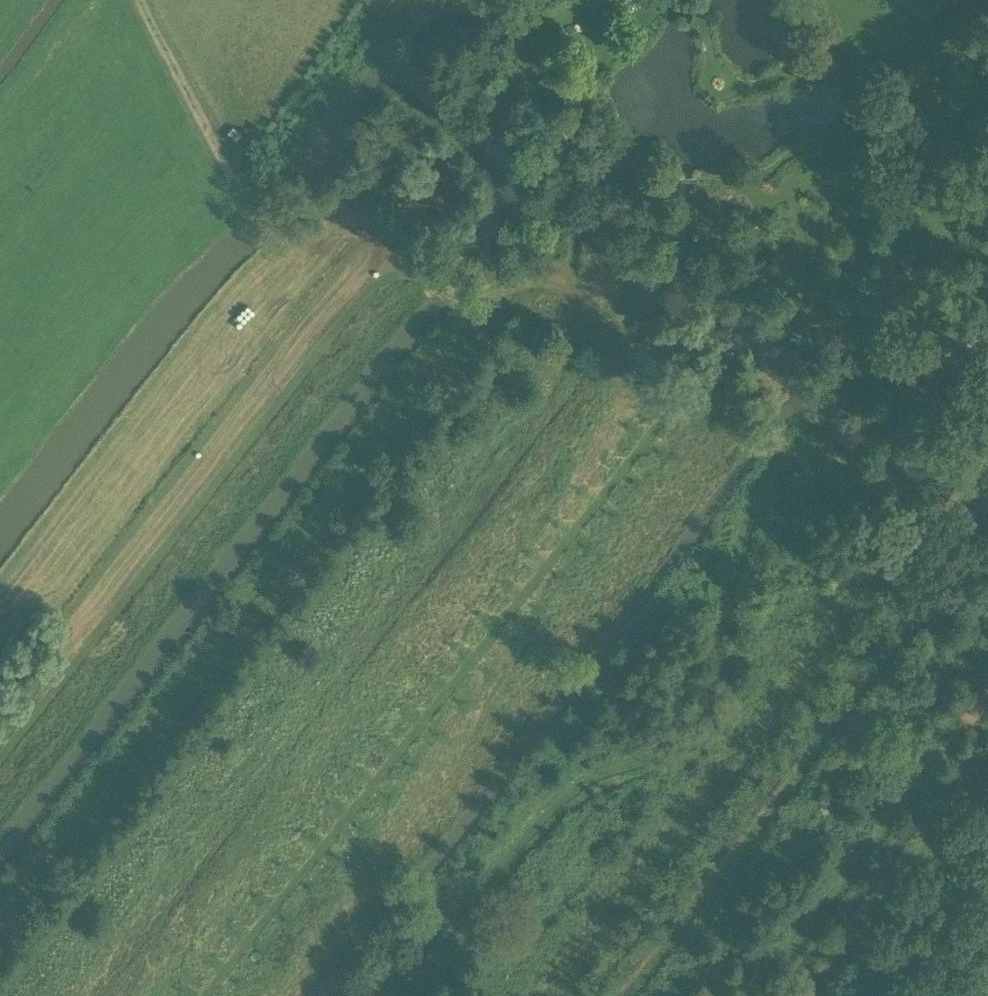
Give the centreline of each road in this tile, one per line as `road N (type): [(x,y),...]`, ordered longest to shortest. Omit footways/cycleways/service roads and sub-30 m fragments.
road 1 (track): [(0,923),(490,303),(521,297),(589,315),(682,368),(795,459)]
road 2 (track): [(987,476),(953,526),(930,533),(795,459),(783,464),(743,528),(695,734),(579,787),(463,900),(430,908),(370,875),(284,995)]
road 3 (track): [(530,995),(912,526)]
road 4 (track): [(284,234),(237,195),(141,0)]
road 5 (track): [(956,343),(919,400),(987,469)]

